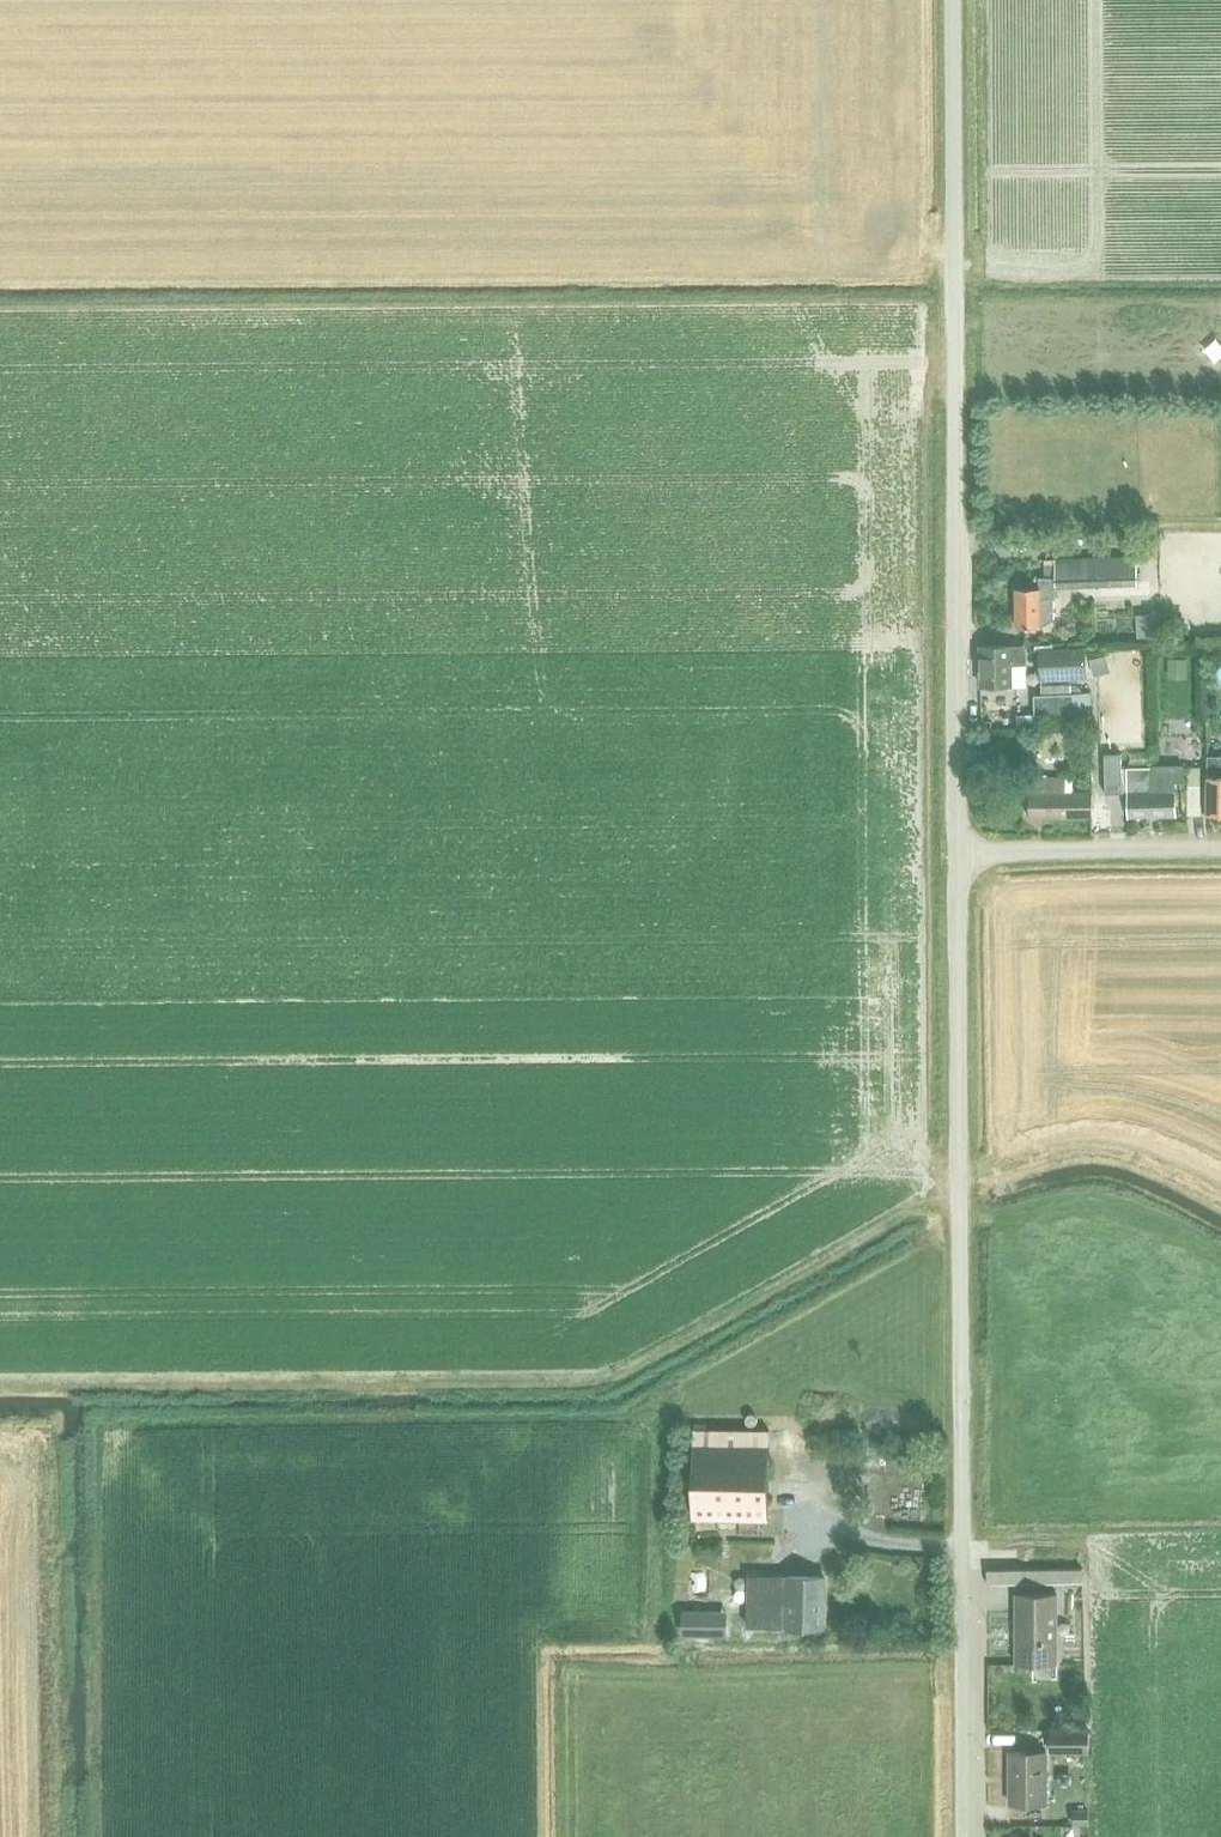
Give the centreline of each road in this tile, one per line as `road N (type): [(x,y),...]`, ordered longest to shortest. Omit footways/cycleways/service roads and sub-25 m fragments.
road 1 (unclassified): [(961,1836),(960,851)]
road 2 (unclassified): [(960,851),(944,0)]
road 3 (unclassified): [(960,851),(1220,849)]

